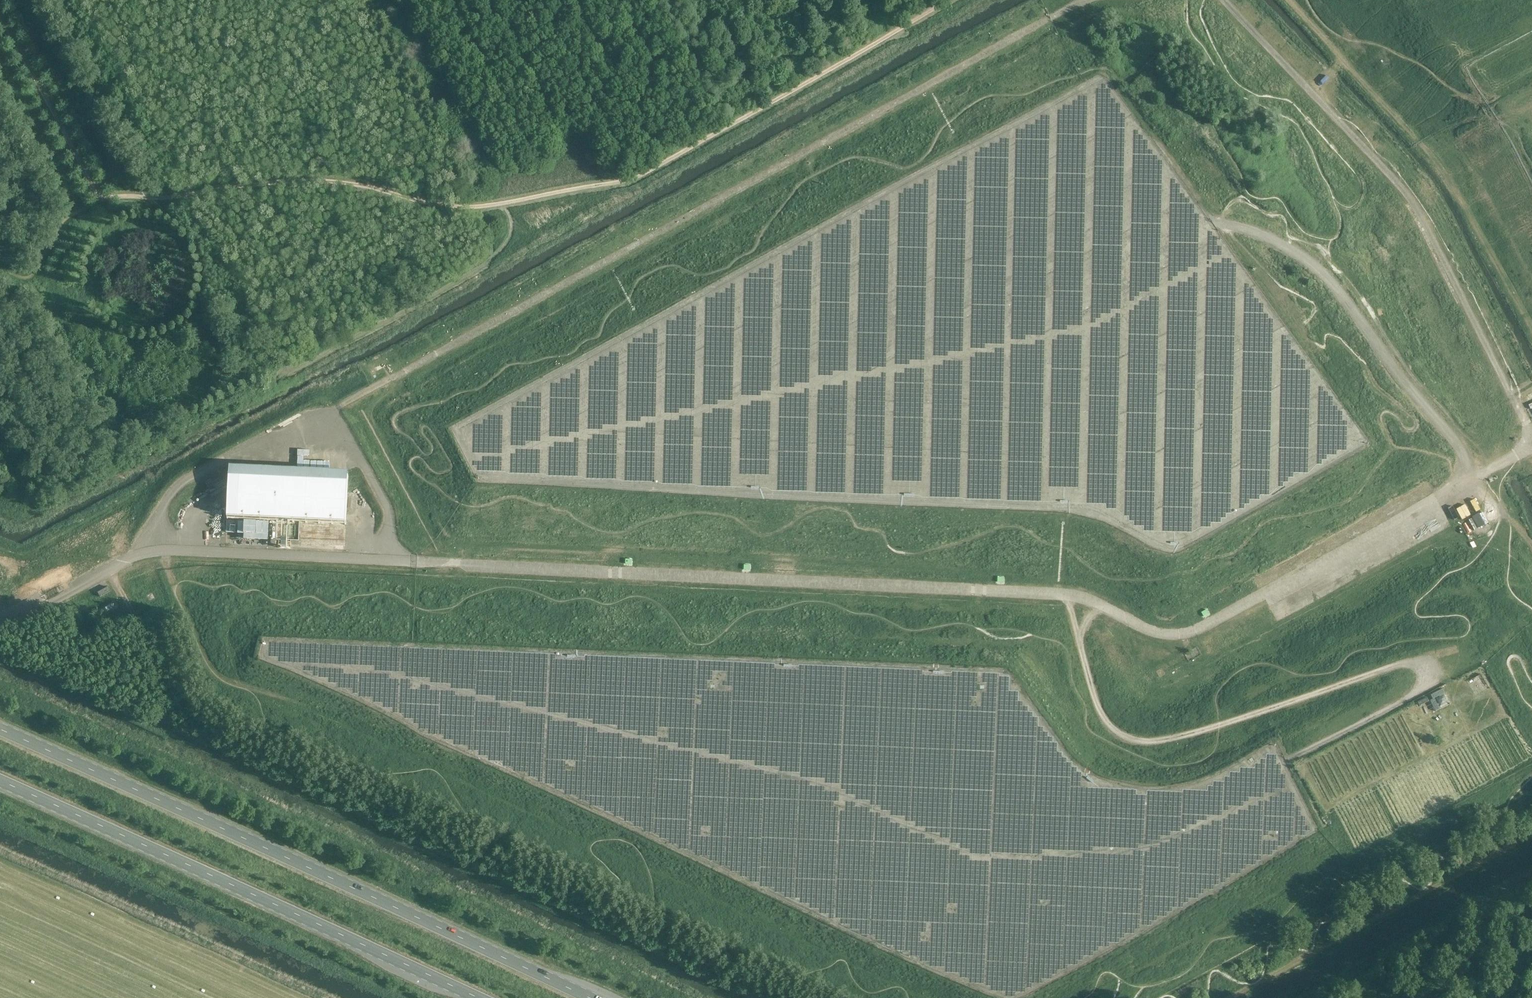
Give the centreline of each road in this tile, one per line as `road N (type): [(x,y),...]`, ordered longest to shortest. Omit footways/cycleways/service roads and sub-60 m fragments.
road 1 (track): [(945,0),(624,181),(447,207),(332,181),(100,200),(0,17)]
road 2 (primary): [(588,997),(0,729)]
road 3 (track): [(1066,596),(1096,705),(1107,724),(1144,742),(1405,663),(1419,667),(1423,686),(1403,701),(1293,757)]
road 4 (primary): [(0,781),(477,997)]

